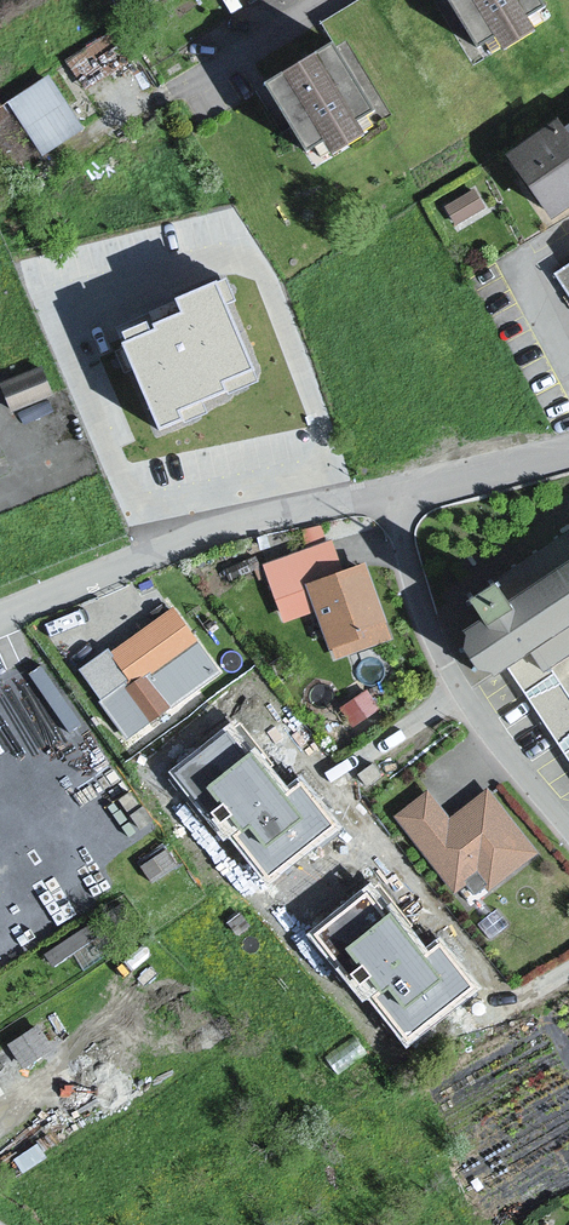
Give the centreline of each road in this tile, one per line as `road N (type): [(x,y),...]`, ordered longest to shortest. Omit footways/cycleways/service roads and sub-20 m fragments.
road 1 (residential): [(0,614),(209,526),(385,494)]
road 2 (residential): [(568,838),(463,716),(409,625),(385,494)]
road 3 (residential): [(385,494),(568,449)]

